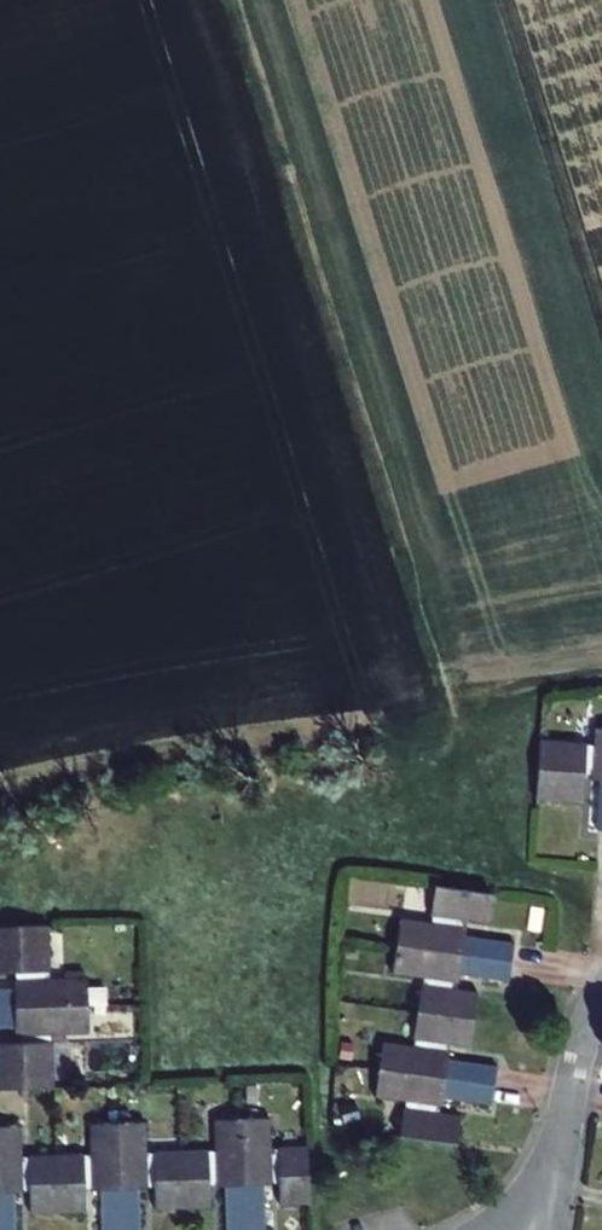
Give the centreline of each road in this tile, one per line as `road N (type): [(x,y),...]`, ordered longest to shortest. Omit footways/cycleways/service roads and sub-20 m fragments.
road 1 (residential): [(601,991),(582,1036),(548,1229)]

